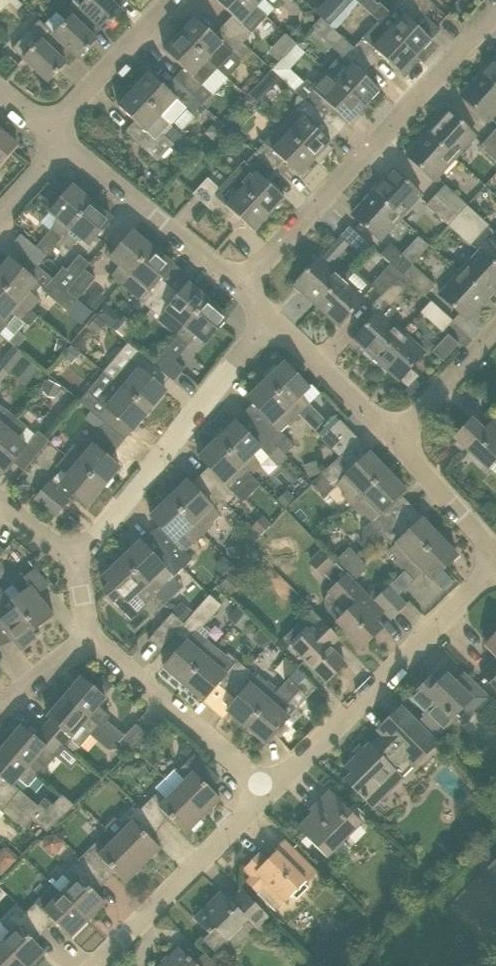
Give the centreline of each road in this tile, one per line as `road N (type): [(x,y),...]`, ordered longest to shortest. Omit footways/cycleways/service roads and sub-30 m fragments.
road 1 (residential): [(240,283),(495,13)]
road 2 (residential): [(268,792),(495,564)]
road 3 (residential): [(77,562),(267,319)]
road 4 (residential): [(98,965),(268,792)]
road 5 (residential): [(268,792),(88,637)]
road 6 (residential): [(240,283),(60,142)]
road 7 (residential): [(46,129),(171,0)]
road 8 (residential): [(398,437),(267,319)]
road 9 (residential): [(495,548),(398,437)]
road 10 (residential): [(398,437),(495,331)]

